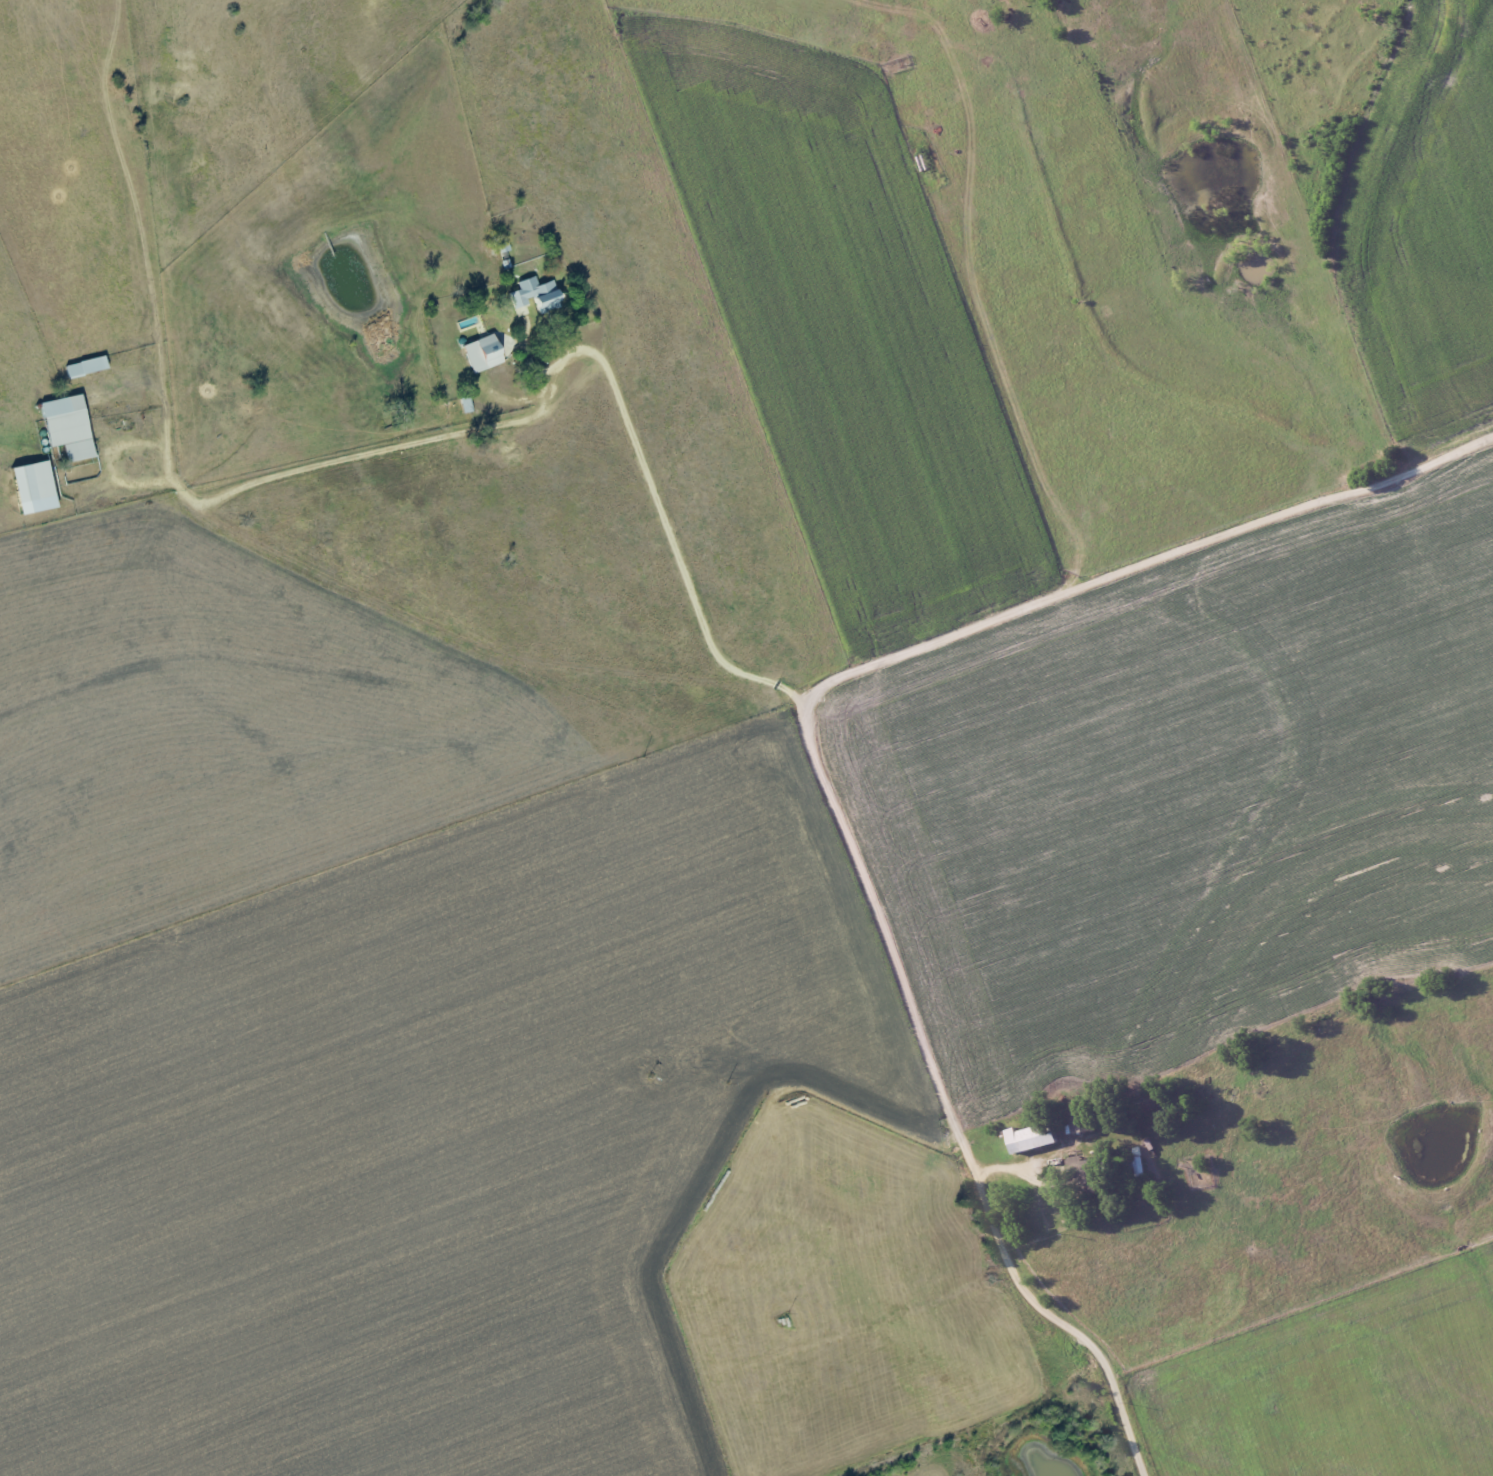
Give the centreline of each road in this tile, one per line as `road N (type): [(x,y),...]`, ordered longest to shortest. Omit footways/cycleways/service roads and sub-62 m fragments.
road 1 (residential): [(1144,1475),(1101,1360),(1036,1305),(1008,1267),(807,737),(806,703),(829,679),(1492,440)]

